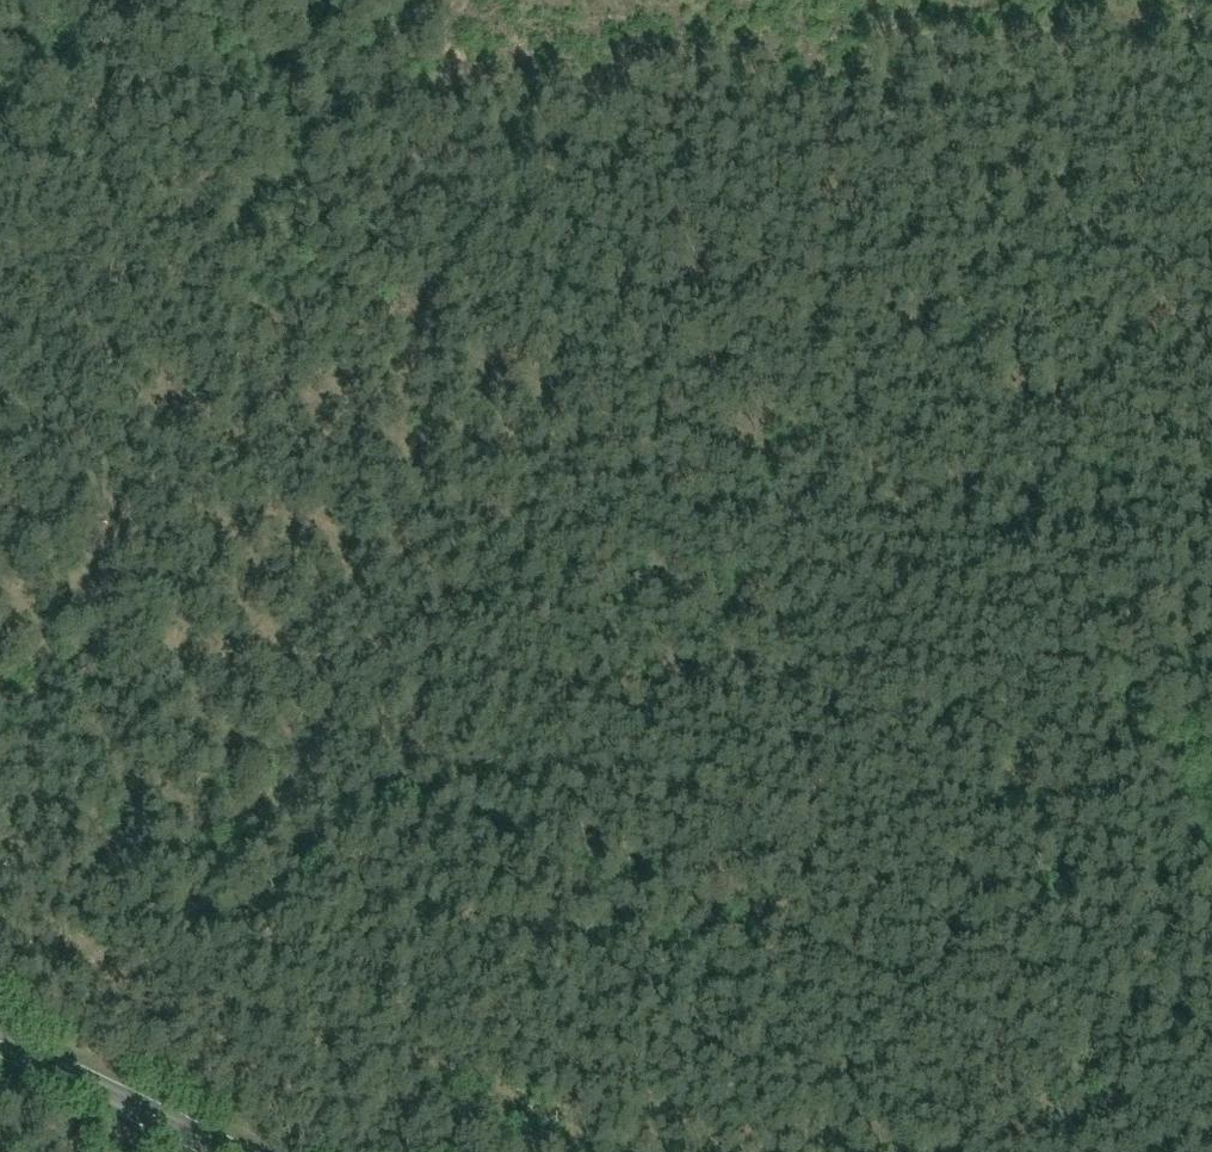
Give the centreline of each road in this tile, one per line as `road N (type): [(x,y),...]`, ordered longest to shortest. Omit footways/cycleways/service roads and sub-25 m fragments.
road 1 (secondary): [(225,1151),(0,1044)]

